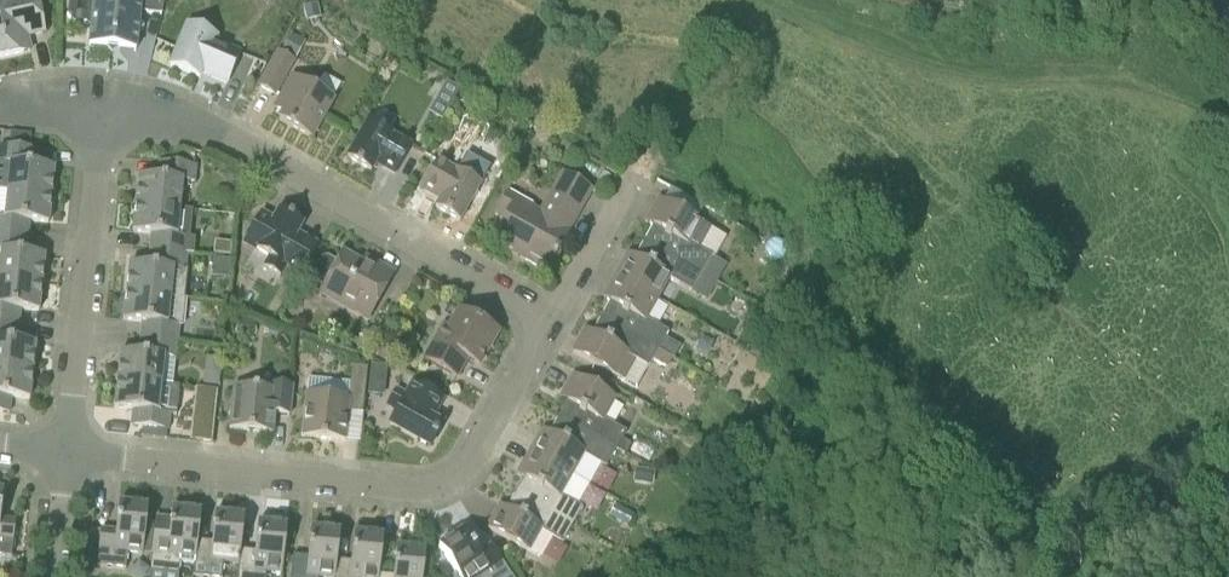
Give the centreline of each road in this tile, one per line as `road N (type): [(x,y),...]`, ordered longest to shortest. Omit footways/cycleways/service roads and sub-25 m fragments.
road 1 (residential): [(67,451),(405,497),(462,481),(556,323)]
road 2 (residential): [(104,118),(213,130),(556,323)]
road 3 (residential): [(67,451),(104,118)]
road 4 (residential): [(556,323),(656,155)]
road 5 (residential): [(55,576),(67,451)]

